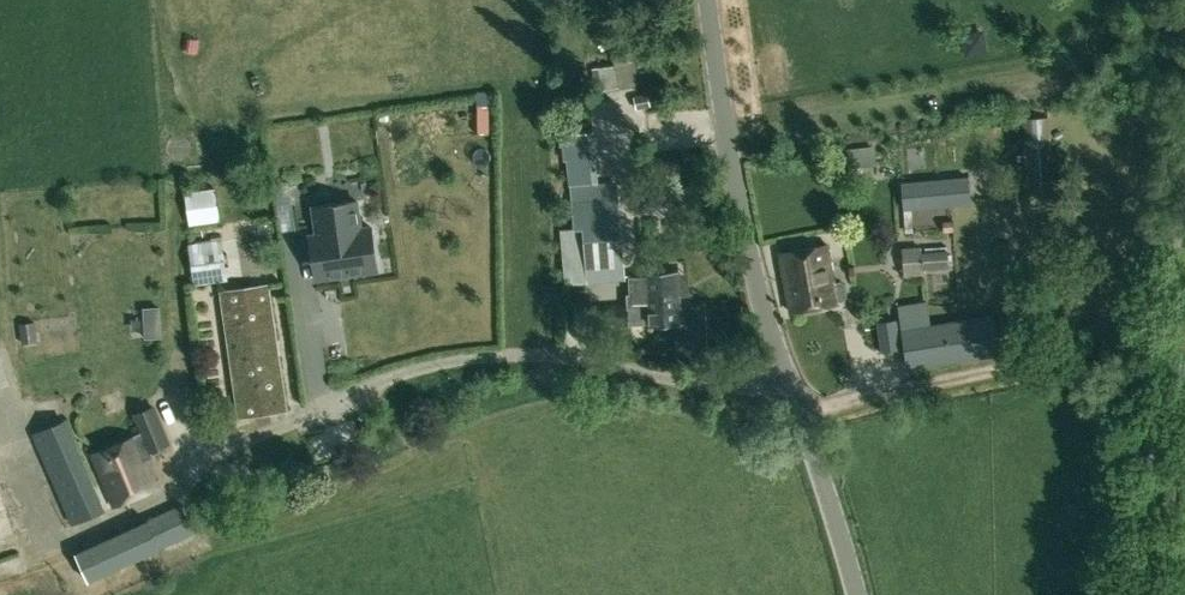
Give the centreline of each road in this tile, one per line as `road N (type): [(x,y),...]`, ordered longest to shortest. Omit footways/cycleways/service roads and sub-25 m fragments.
road 1 (unclassified): [(857,594),(750,253),(712,0)]
road 2 (track): [(800,413),(1036,355),(1119,317),(1184,307)]

